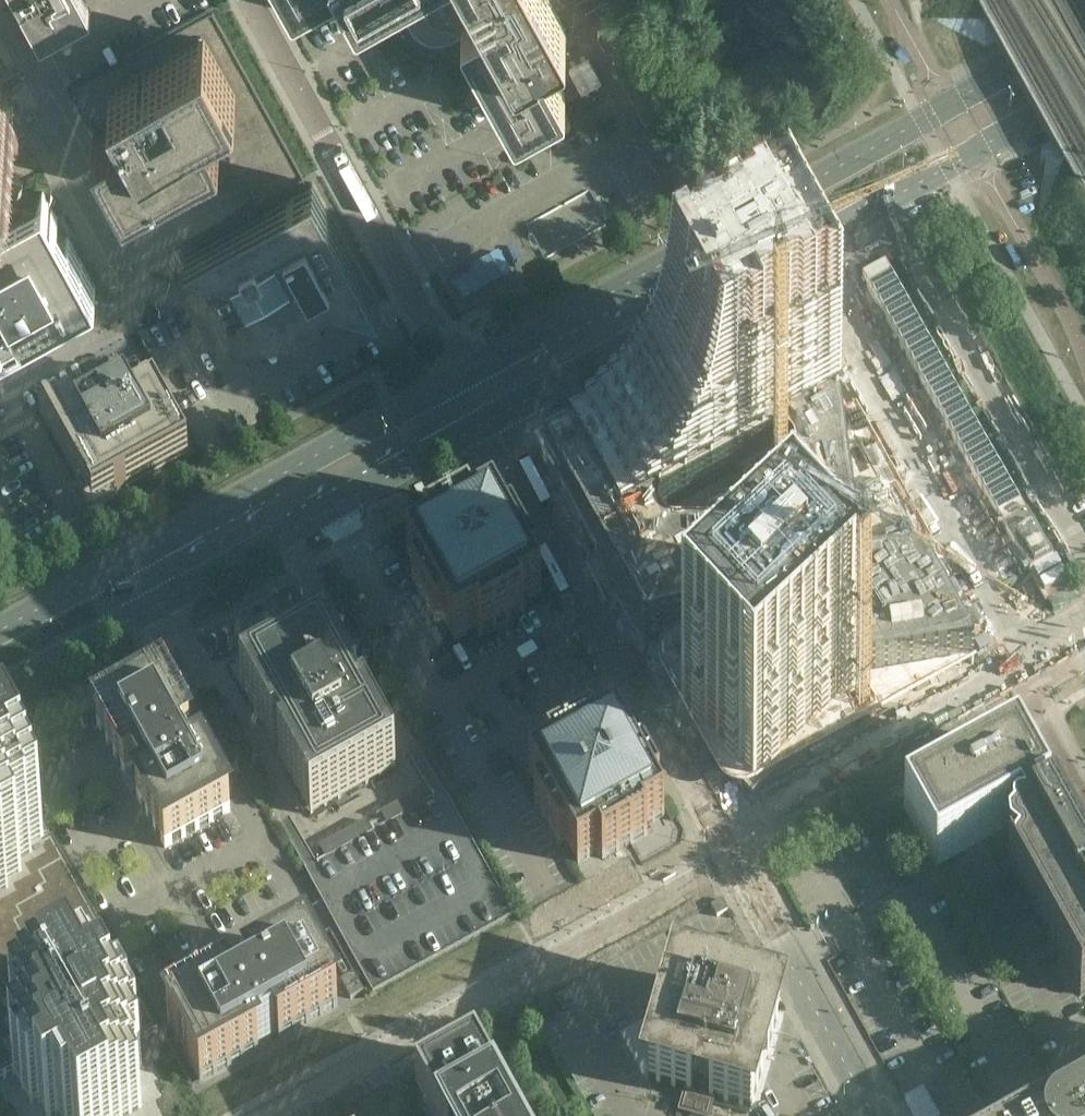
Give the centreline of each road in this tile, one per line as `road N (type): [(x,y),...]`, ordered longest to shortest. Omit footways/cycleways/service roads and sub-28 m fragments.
road 1 (unclassified): [(876,1115),(491,419)]
road 2 (secondary): [(1084,25),(463,367)]
road 3 (secondary): [(491,419),(1084,91)]
road 4 (unclassified): [(248,0),(399,274),(463,367)]
road 5 (secondary): [(463,367),(127,559)]
road 6 (secondary): [(153,605),(491,419)]
road 7 (unclassified): [(138,281),(0,28)]
road 8 (secondary): [(0,690),(153,605)]
road 9 (secondary): [(127,559),(0,629)]

